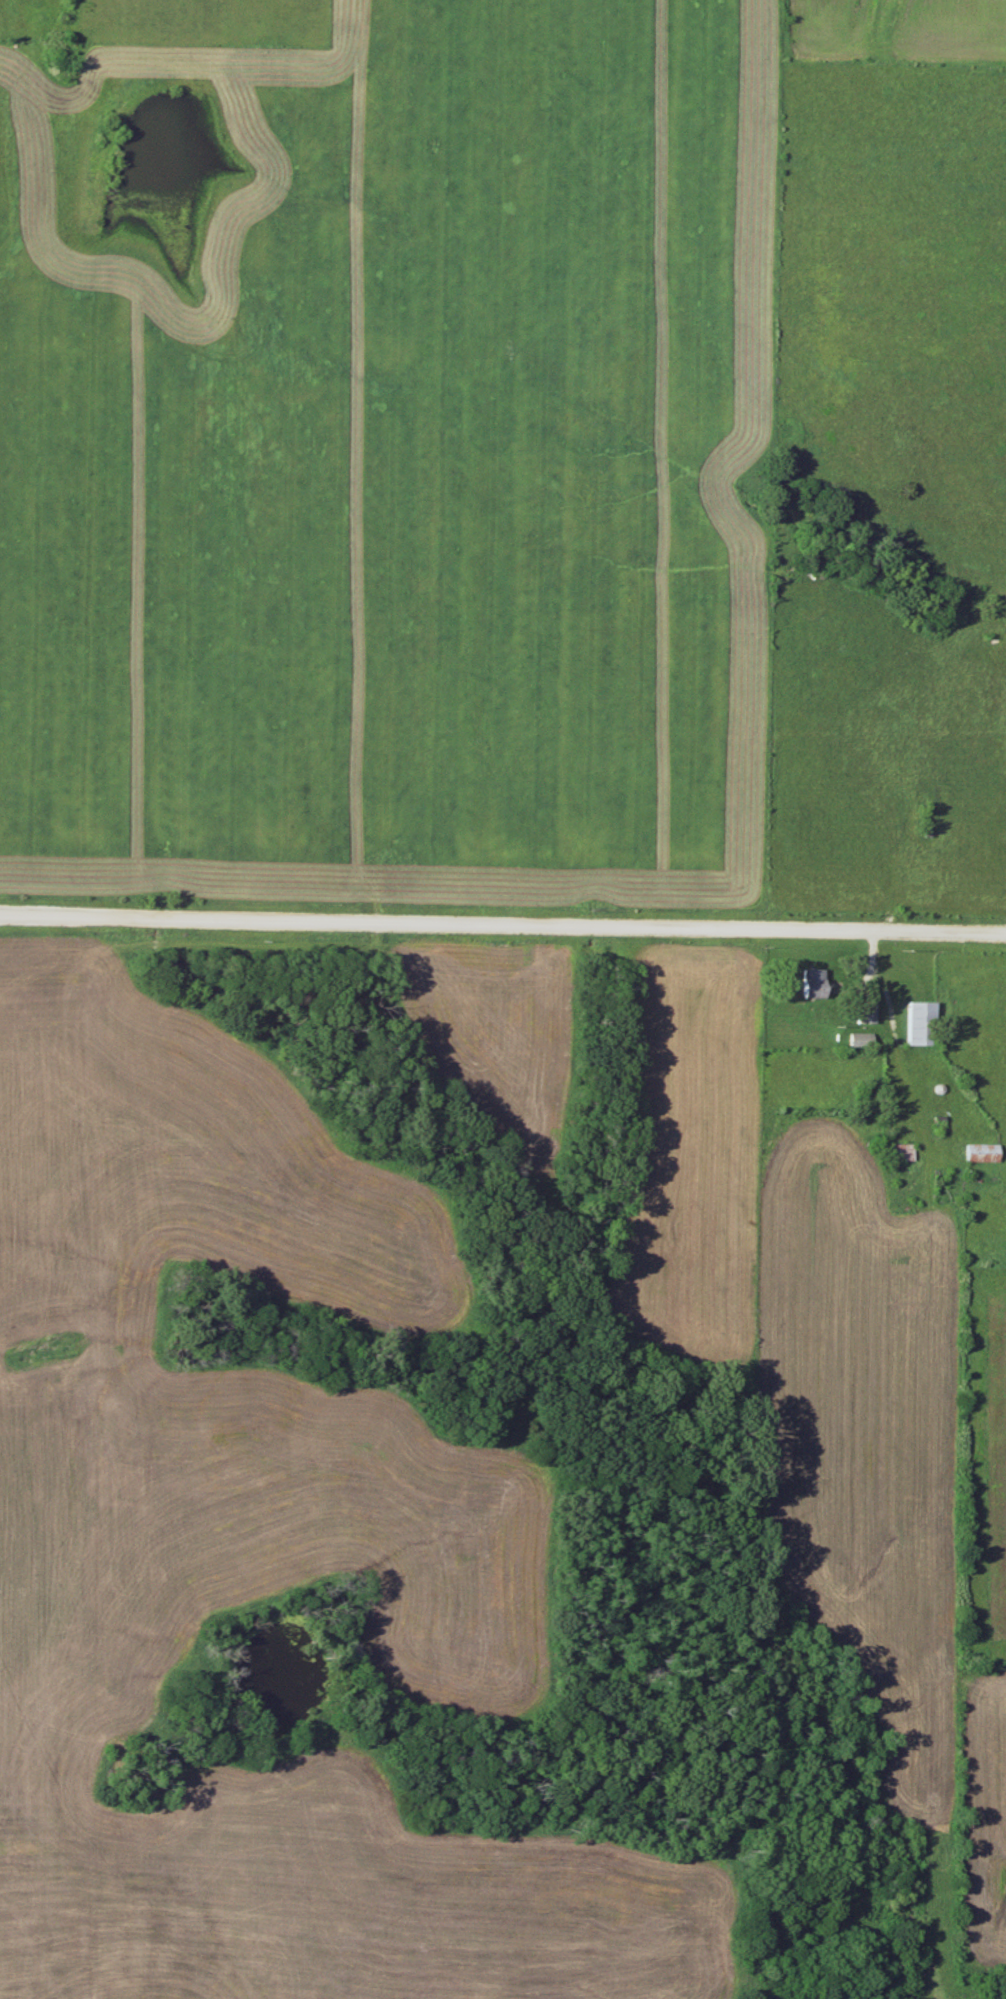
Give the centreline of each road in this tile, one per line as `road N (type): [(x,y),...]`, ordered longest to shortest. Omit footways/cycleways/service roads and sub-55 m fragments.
road 1 (residential): [(1005,937),(0,919)]

